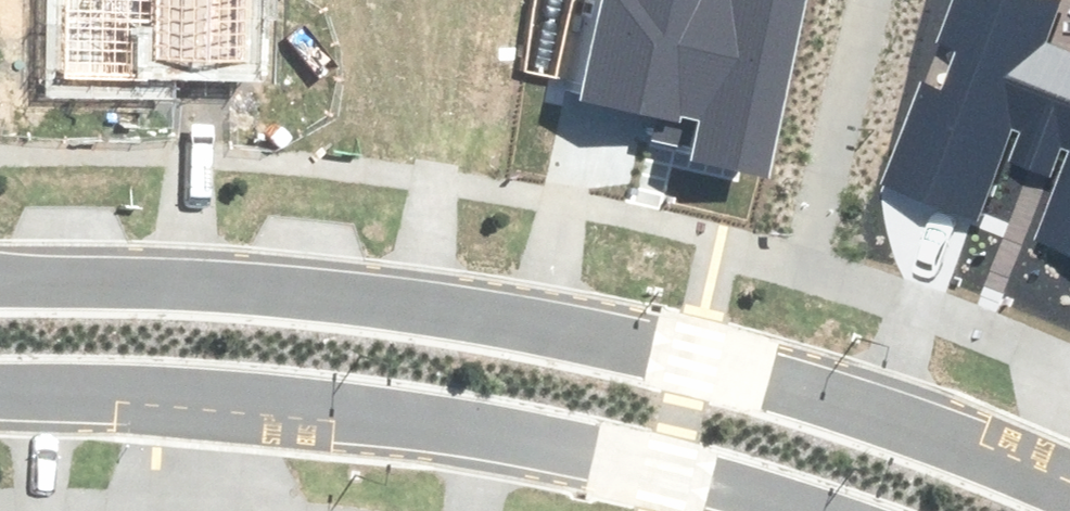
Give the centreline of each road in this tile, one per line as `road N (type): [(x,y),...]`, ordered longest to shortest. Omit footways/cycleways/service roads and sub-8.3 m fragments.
road 1 (tertiary): [(0,275),(326,291),(515,316),(762,372),(942,430),(1069,485)]
road 2 (tertiary): [(808,510),(739,487),(427,423),(270,405),(0,392)]

